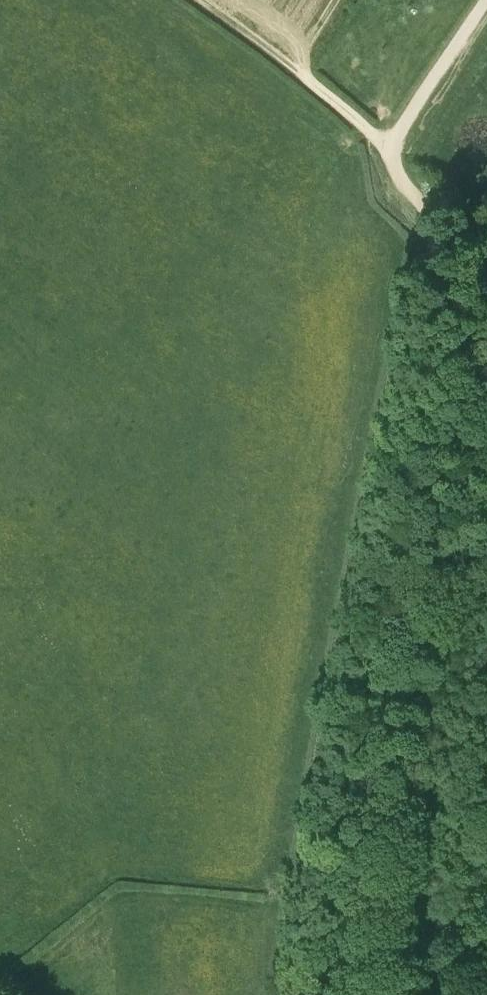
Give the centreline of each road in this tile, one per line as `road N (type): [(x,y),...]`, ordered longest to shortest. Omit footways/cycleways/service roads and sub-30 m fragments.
road 1 (track): [(297,994),(431,247),(422,205)]
road 2 (track): [(485,0),(389,147),(397,179),(422,205)]
road 3 (track): [(389,147),(200,0)]

